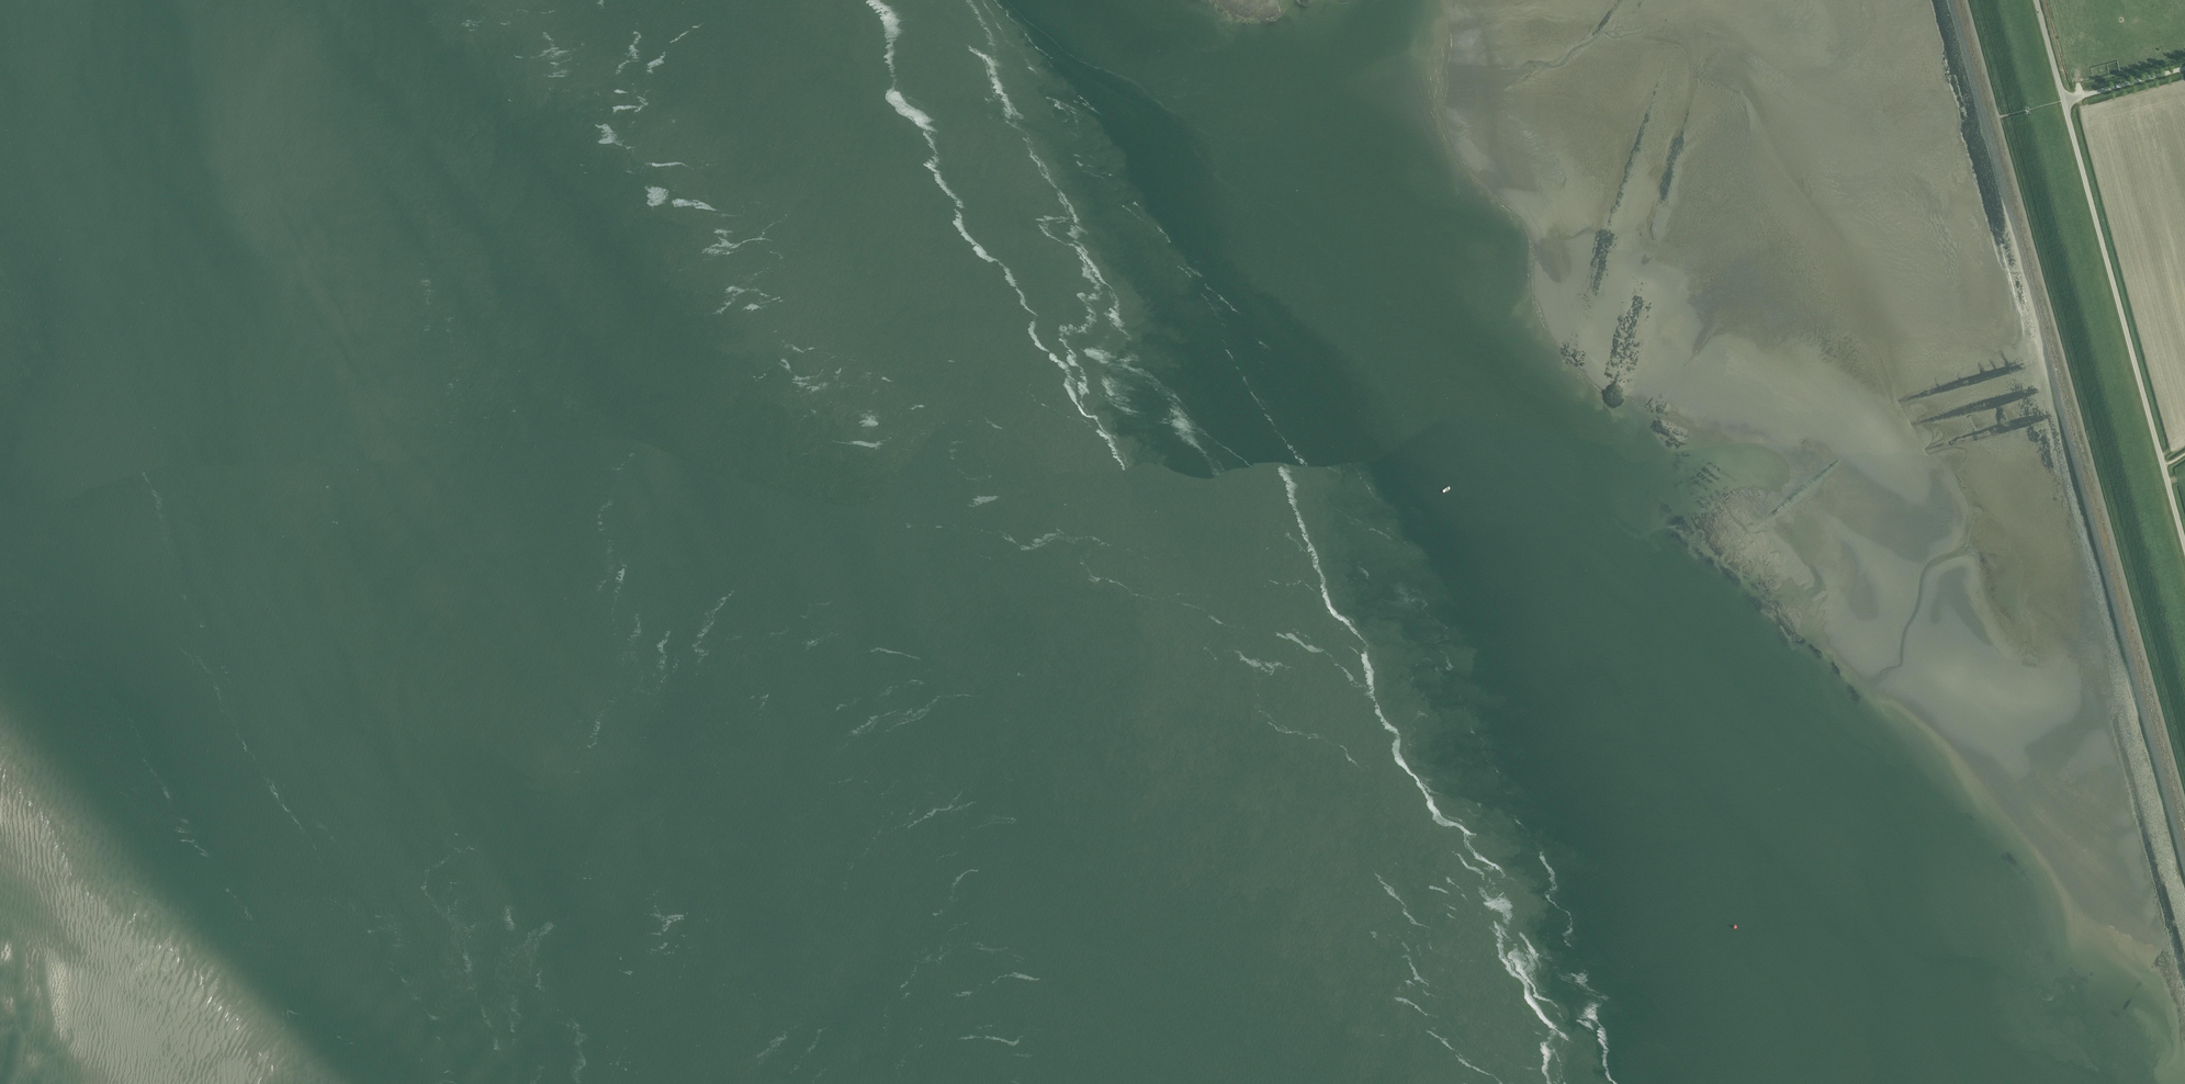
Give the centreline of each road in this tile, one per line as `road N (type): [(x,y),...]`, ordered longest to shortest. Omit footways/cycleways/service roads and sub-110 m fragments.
road 1 (unclassified): [(2184,546),(2064,100)]
road 2 (unclassified): [(2064,100),(2184,68)]

